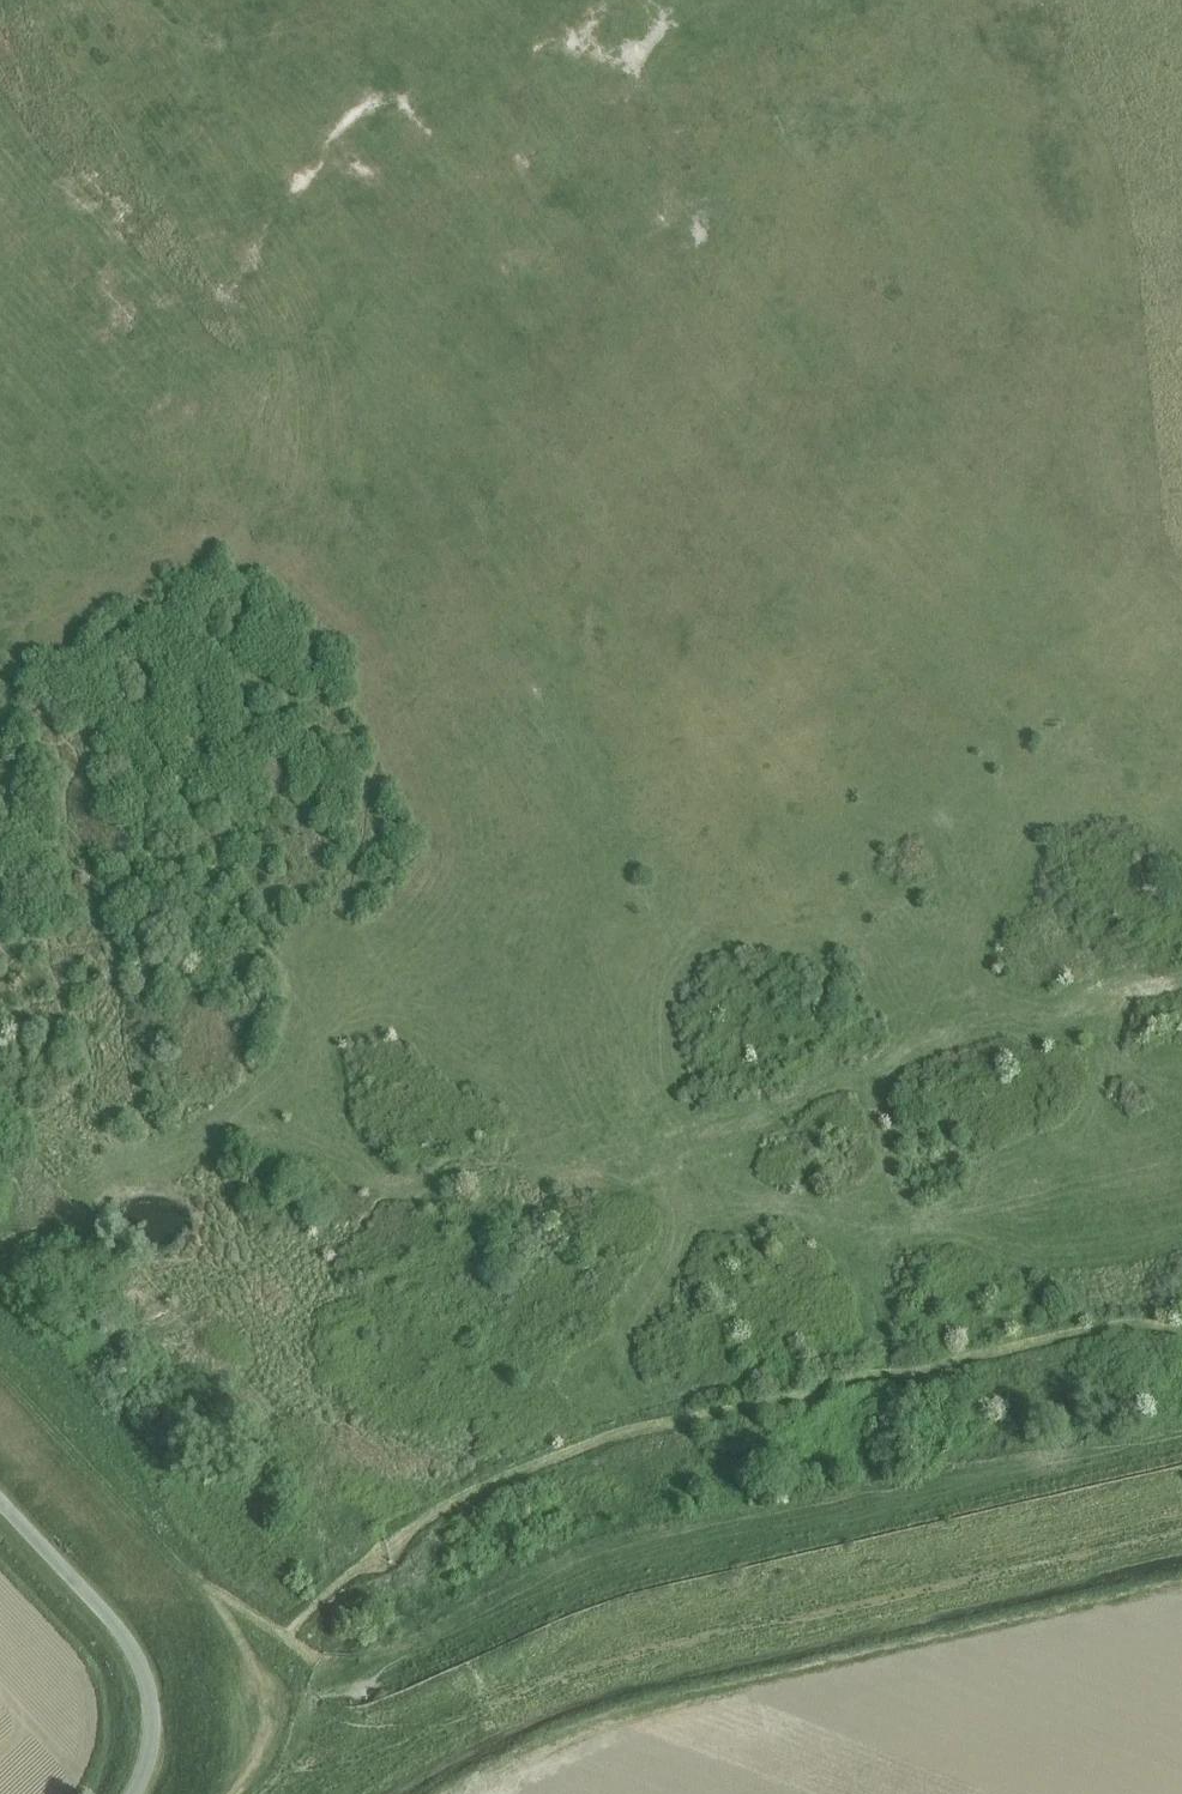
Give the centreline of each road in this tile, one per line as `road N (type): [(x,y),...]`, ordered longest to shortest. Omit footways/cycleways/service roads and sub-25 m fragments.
road 1 (unclassified): [(133,1793),(154,1721),(146,1682),(128,1642),(0,1502)]

